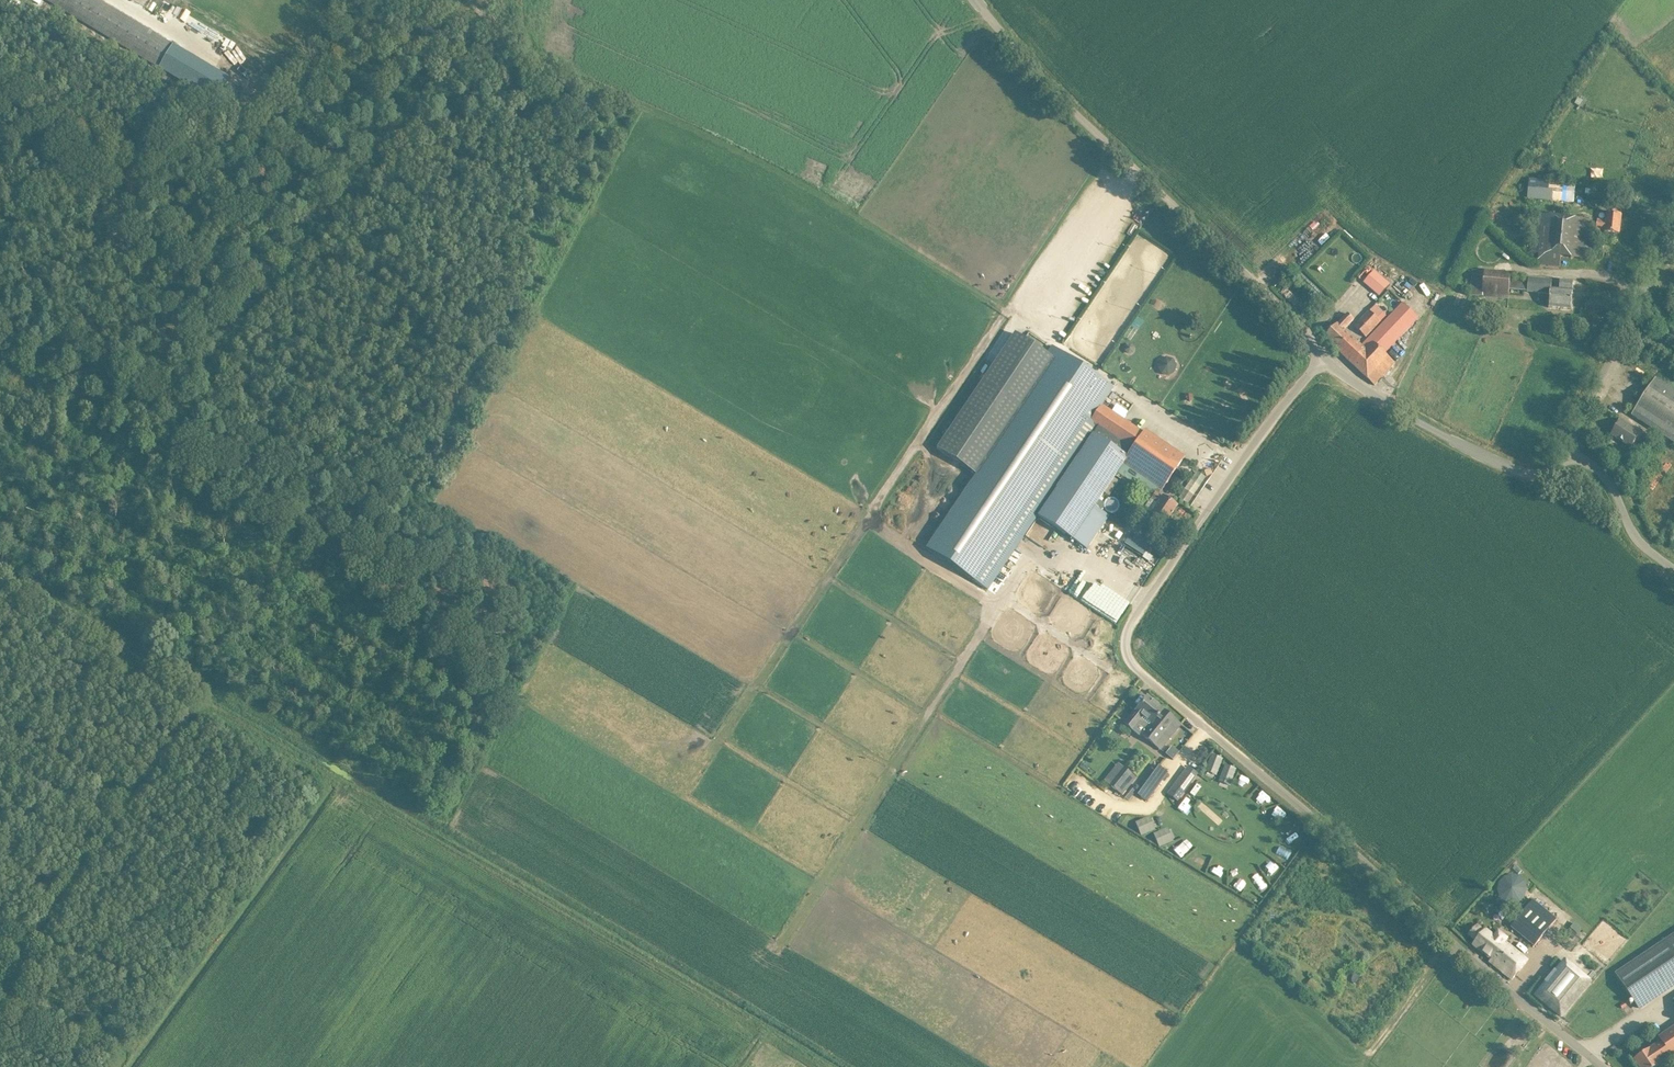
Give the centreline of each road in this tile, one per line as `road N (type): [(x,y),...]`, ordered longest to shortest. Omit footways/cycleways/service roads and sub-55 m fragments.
road 1 (unclassified): [(1601,1066),(1126,656),(1130,624),(1242,460)]
road 2 (unclassified): [(1322,360),(1302,329),(1036,73),(976,0)]
road 3 (unclassified): [(1566,449),(1549,470),(1519,471),(1385,403),(1322,360)]
road 4 (unclassified): [(1242,460),(1015,318)]
road 5 (unclassified): [(1566,449),(1673,231)]
road 6 (unclassified): [(1673,569),(1639,544),(1599,470),(1566,449)]
road 7 (unclassified): [(1242,460),(1322,360)]

